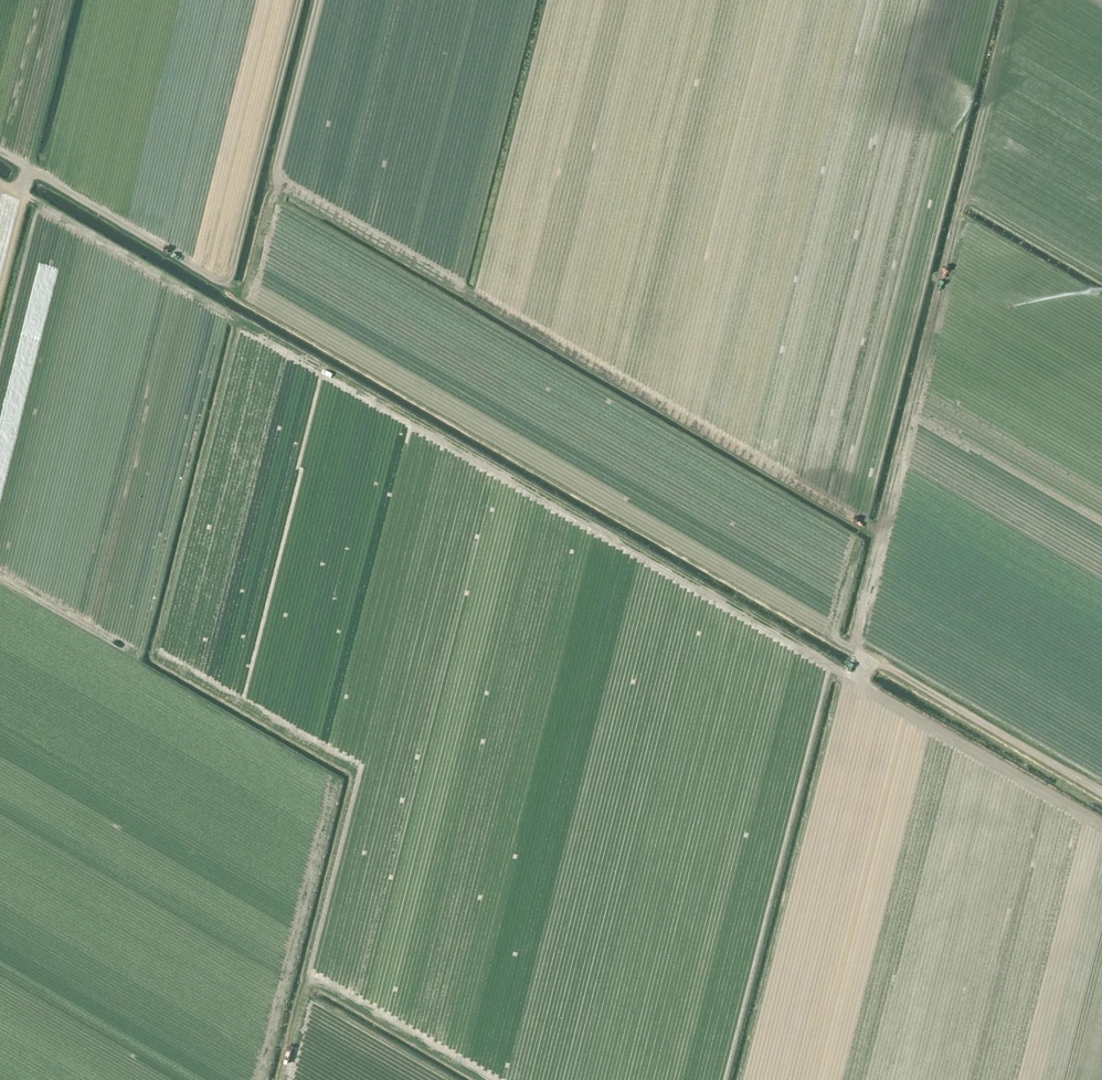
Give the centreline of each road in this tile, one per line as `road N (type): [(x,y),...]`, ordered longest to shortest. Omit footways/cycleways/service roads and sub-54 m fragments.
road 1 (track): [(32,179),(43,176),(244,302),(318,0)]
road 2 (track): [(0,354),(37,204),(27,197)]

